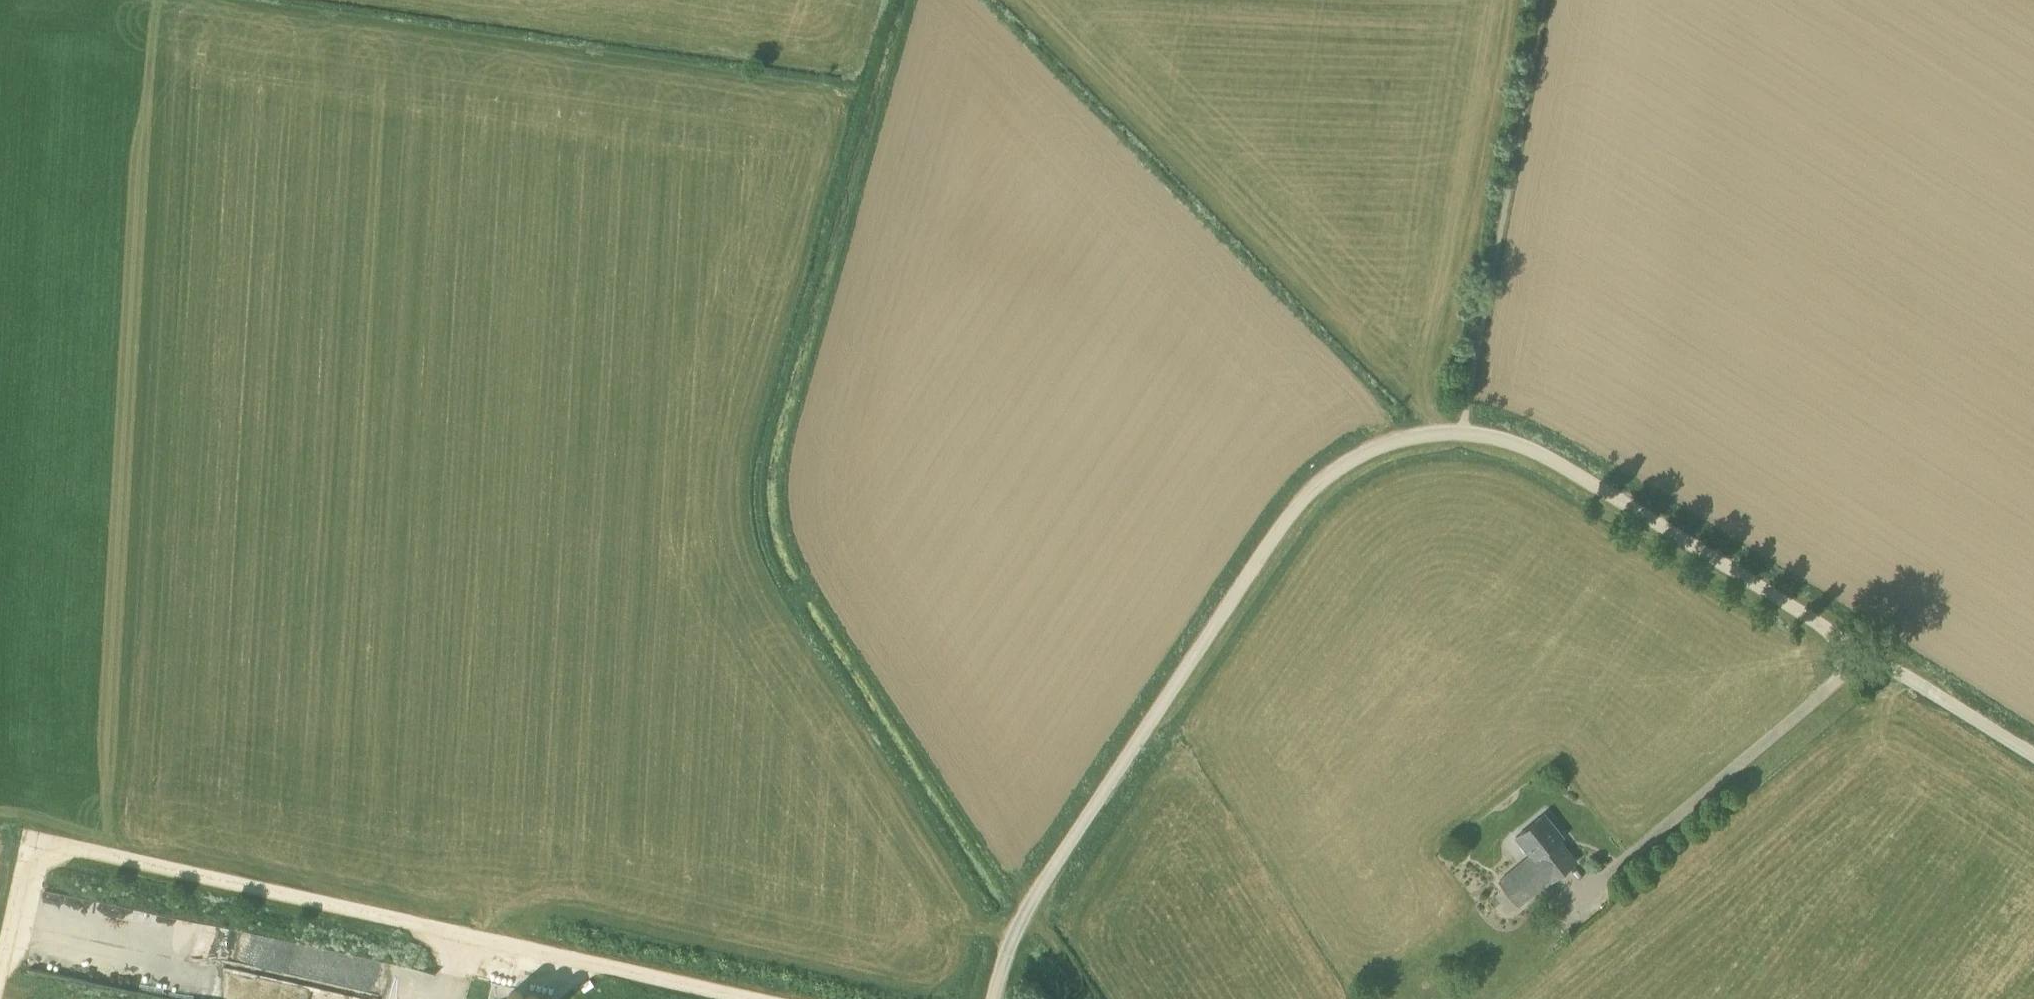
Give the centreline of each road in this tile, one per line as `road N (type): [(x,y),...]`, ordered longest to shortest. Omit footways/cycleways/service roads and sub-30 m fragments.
road 1 (unclassified): [(1461,435),(1392,443),(1352,459),(1307,494),(1053,866),(1009,943),(993,998)]
road 2 (unclassified): [(1461,435),(1529,451),(2033,760)]

